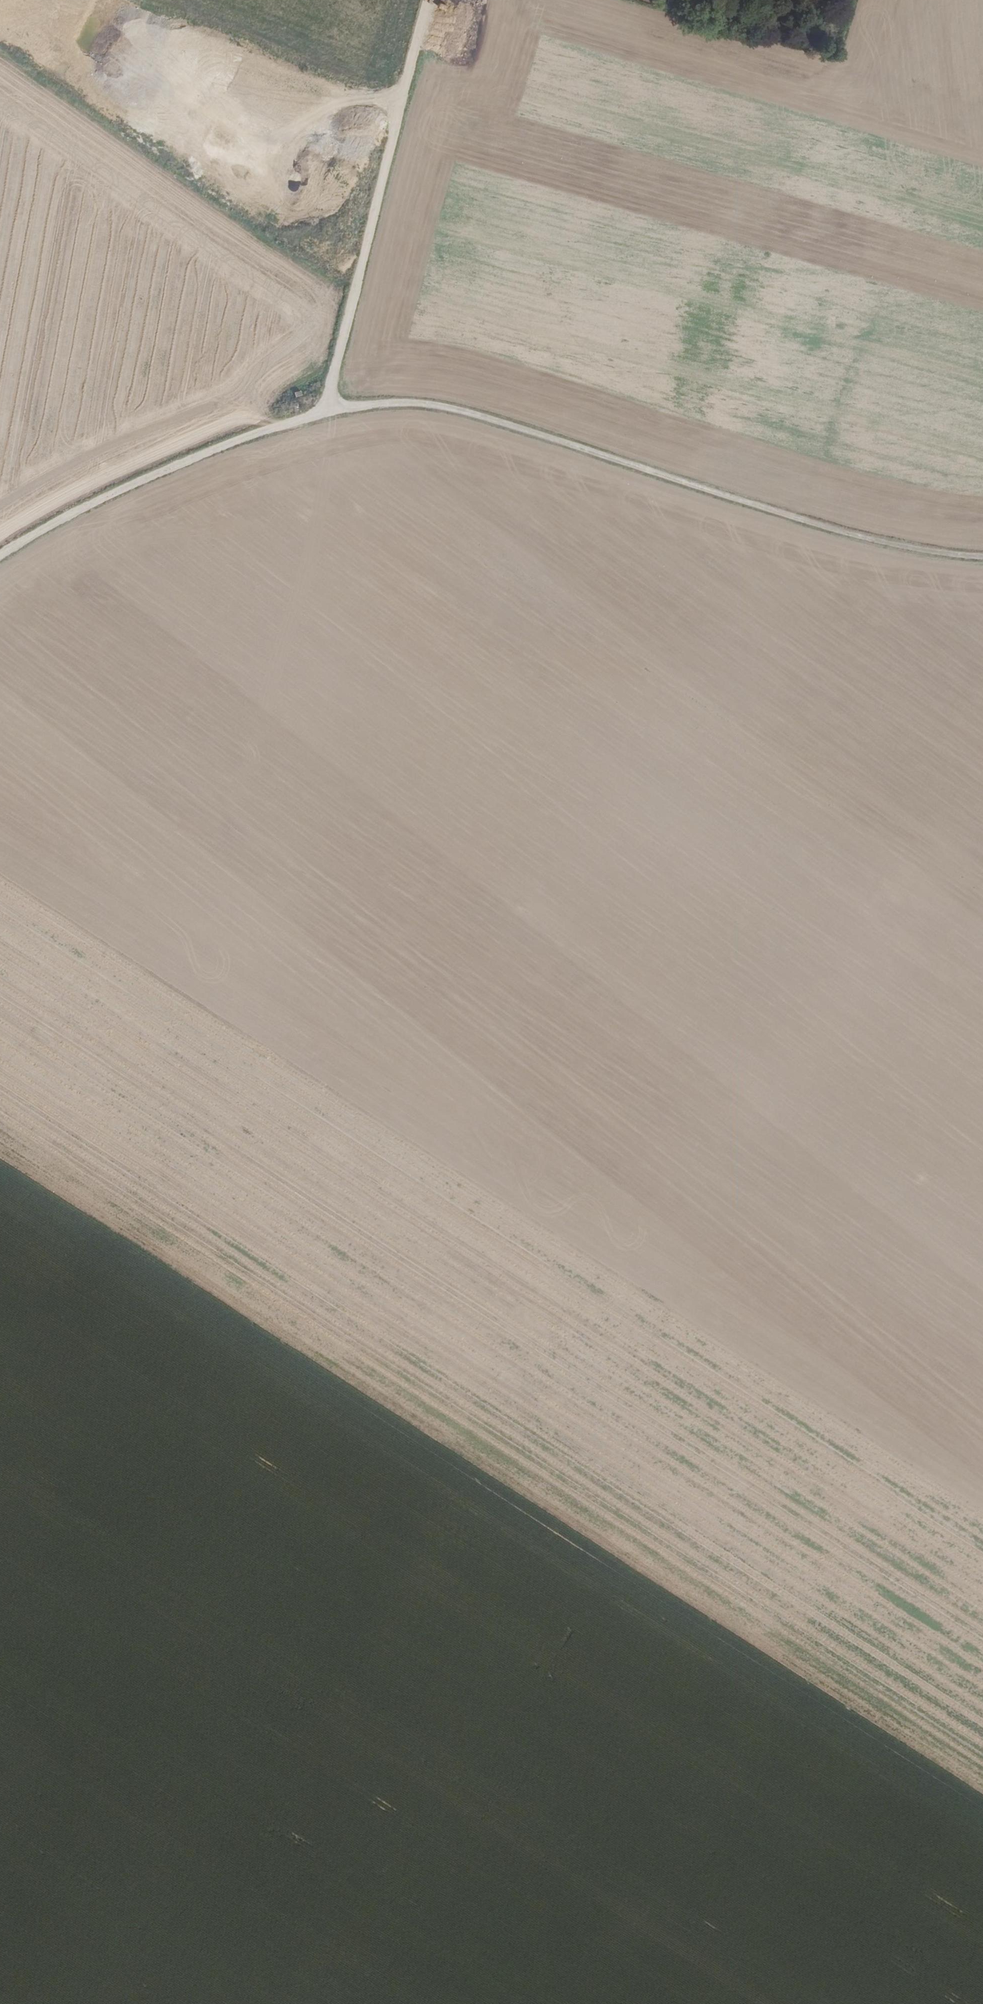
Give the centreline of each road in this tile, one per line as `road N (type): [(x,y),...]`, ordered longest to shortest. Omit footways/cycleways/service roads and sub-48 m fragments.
road 1 (track): [(982,556),(822,525),(476,416),(385,404),(330,406),(184,462),(0,558)]
road 2 (track): [(436,0),(330,406)]

